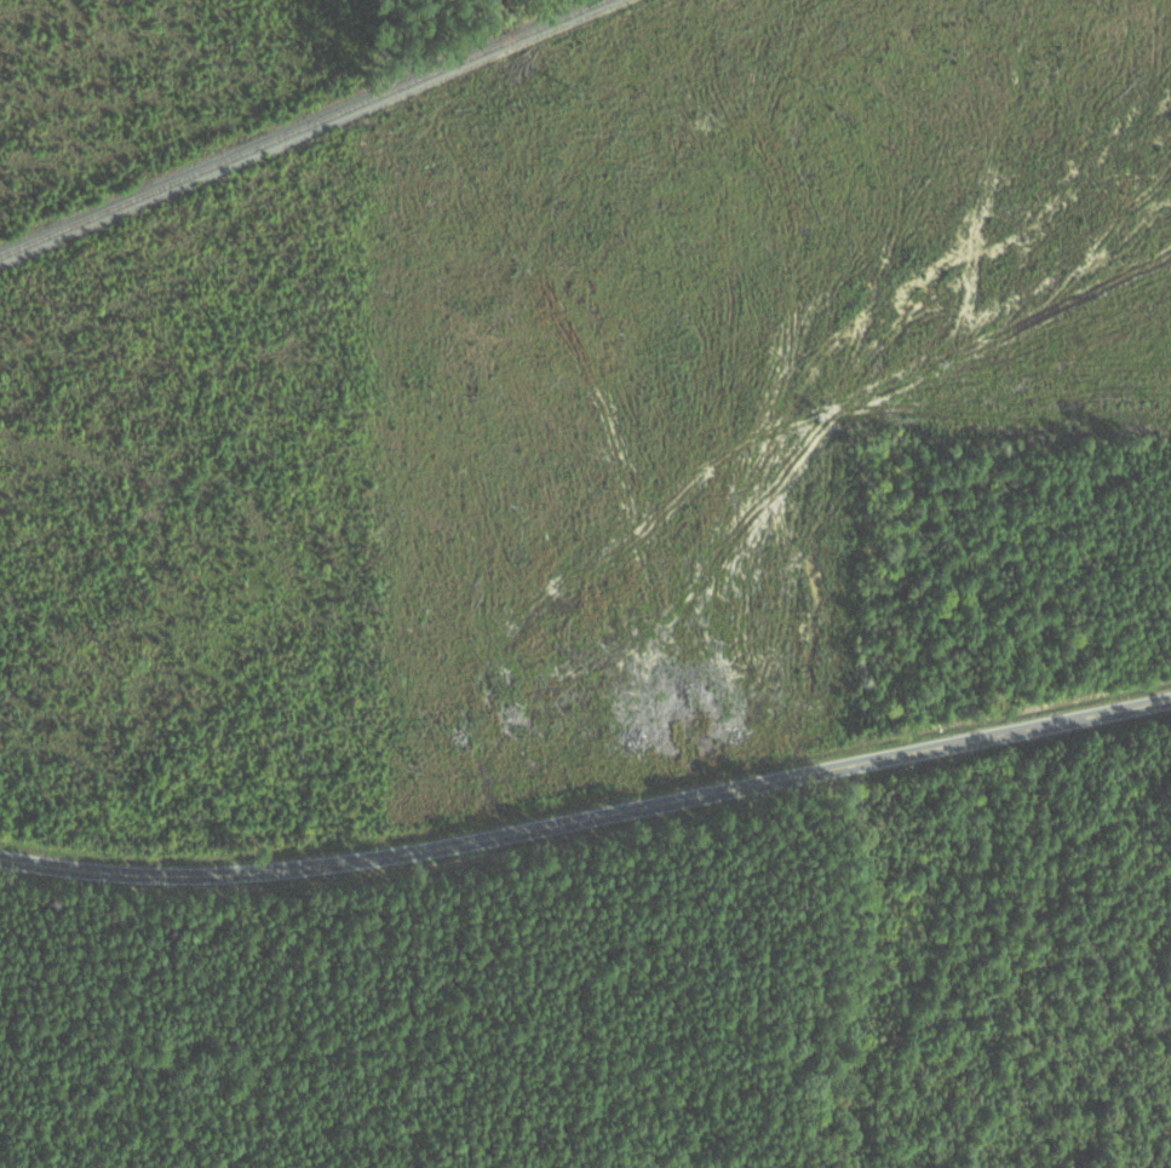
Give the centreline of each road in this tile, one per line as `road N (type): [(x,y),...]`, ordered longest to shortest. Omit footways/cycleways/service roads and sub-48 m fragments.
road 1 (tertiary): [(0,860),(119,878),(306,873),(1170,704)]

